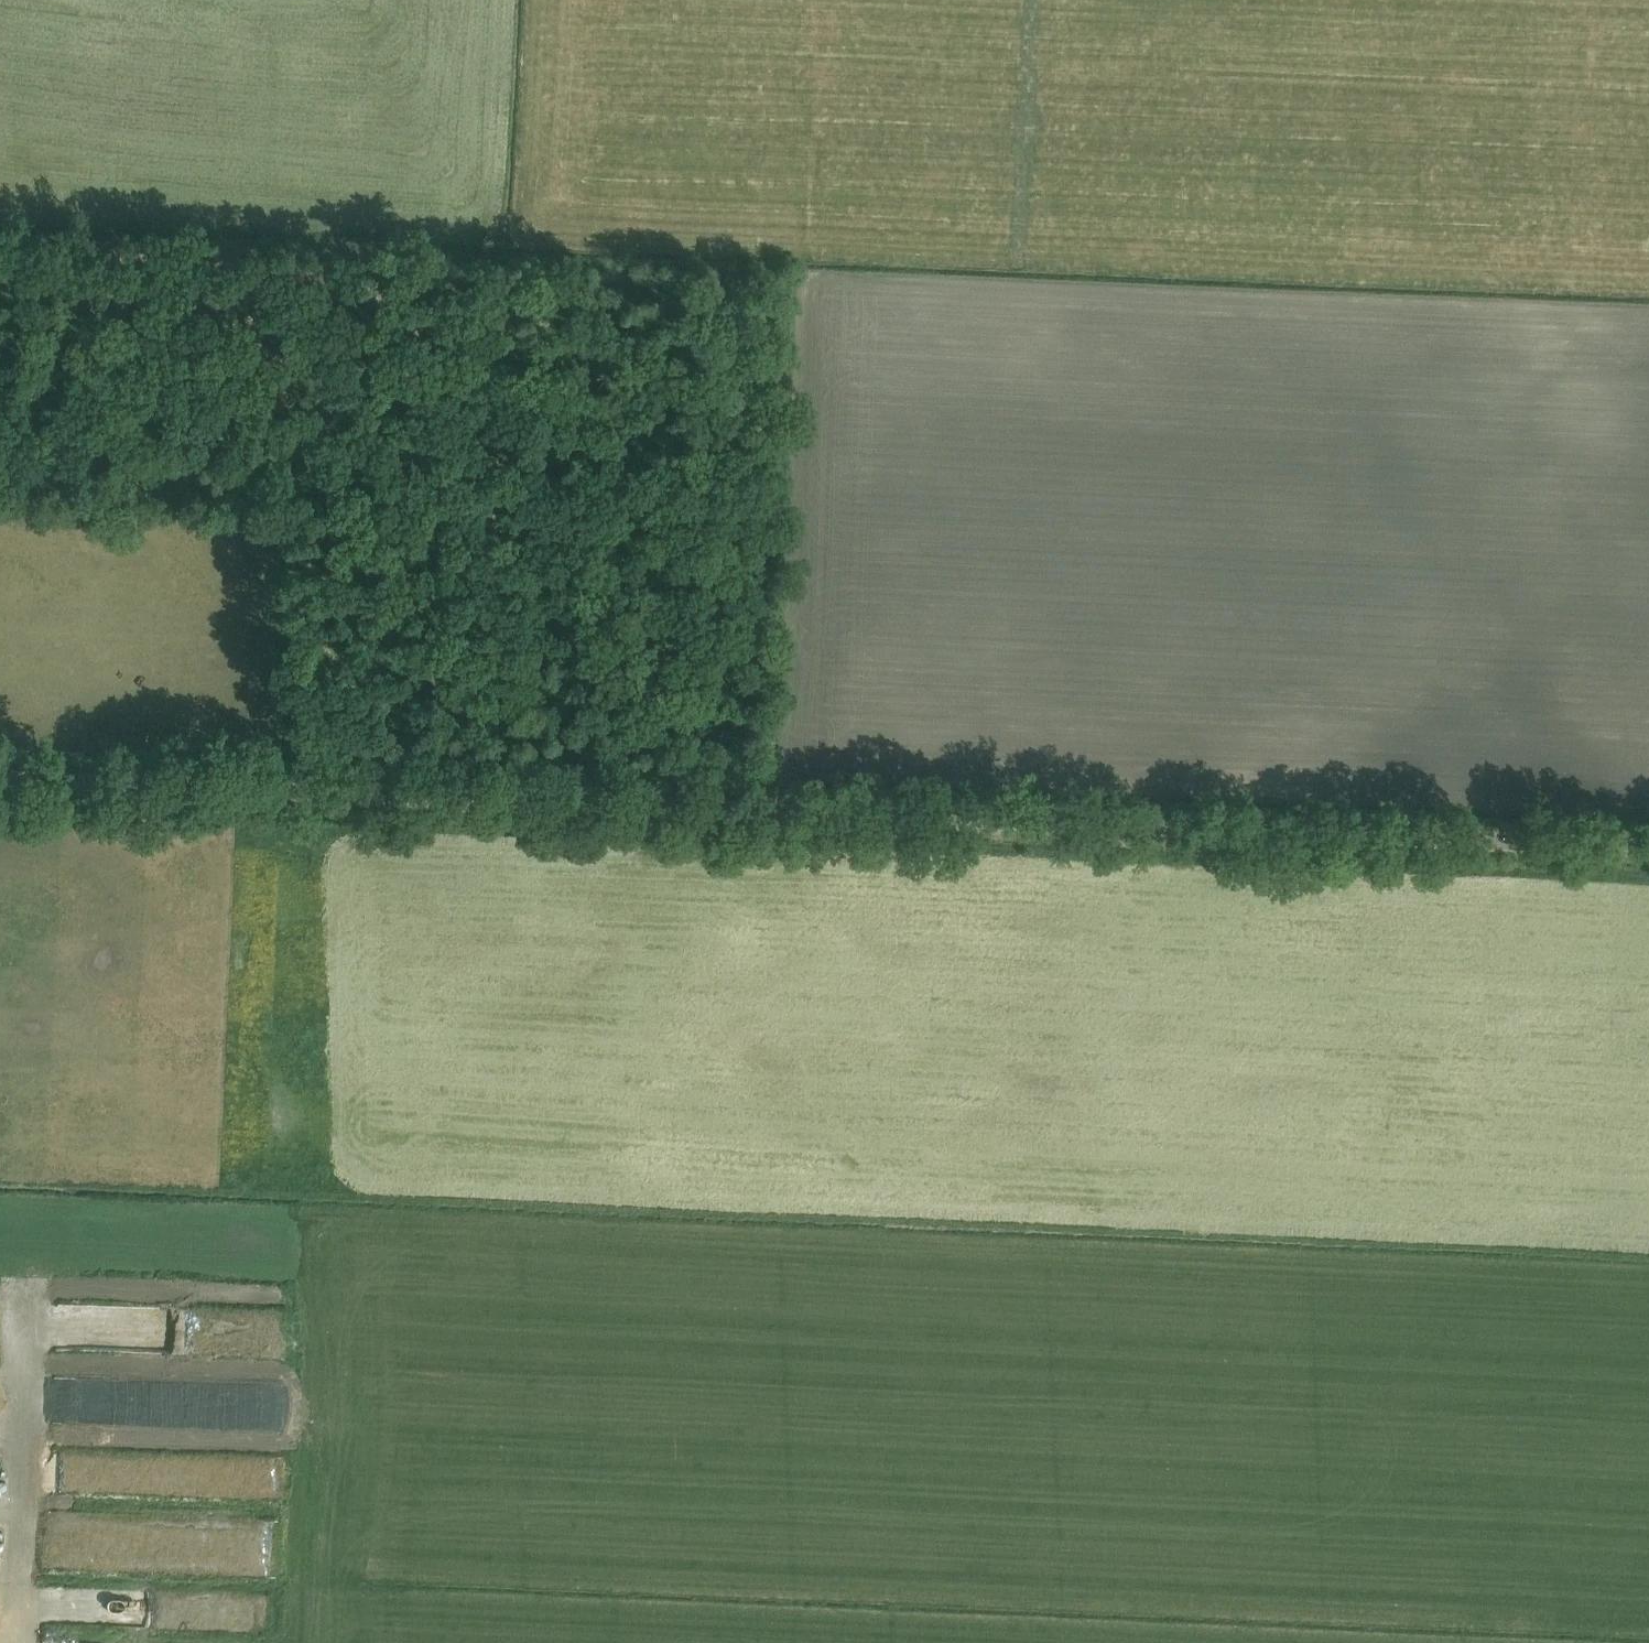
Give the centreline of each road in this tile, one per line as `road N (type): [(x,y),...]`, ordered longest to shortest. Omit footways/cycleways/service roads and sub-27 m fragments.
road 1 (unclassified): [(1648,847),(0,775)]

